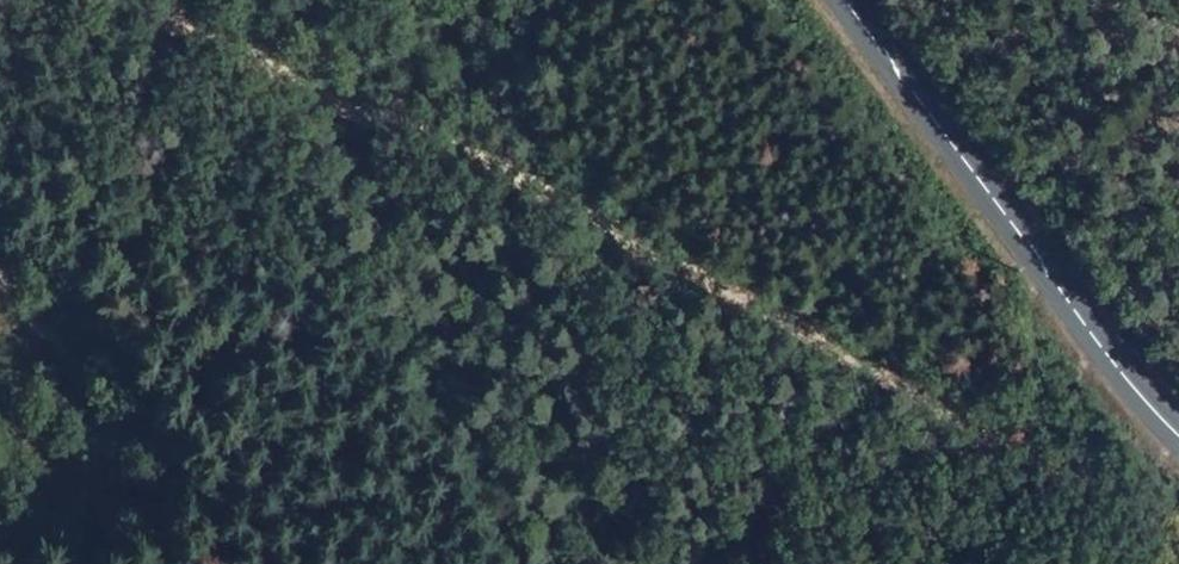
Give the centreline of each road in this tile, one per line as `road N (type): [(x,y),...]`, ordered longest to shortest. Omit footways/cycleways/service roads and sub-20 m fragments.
road 1 (track): [(87,0),(215,27),(346,82),(425,137),(584,211),(1156,514),(1178,540)]
road 2 (secondary): [(837,0),(1132,395),(1178,442)]
road 3 (track): [(0,295),(90,412),(155,518)]

